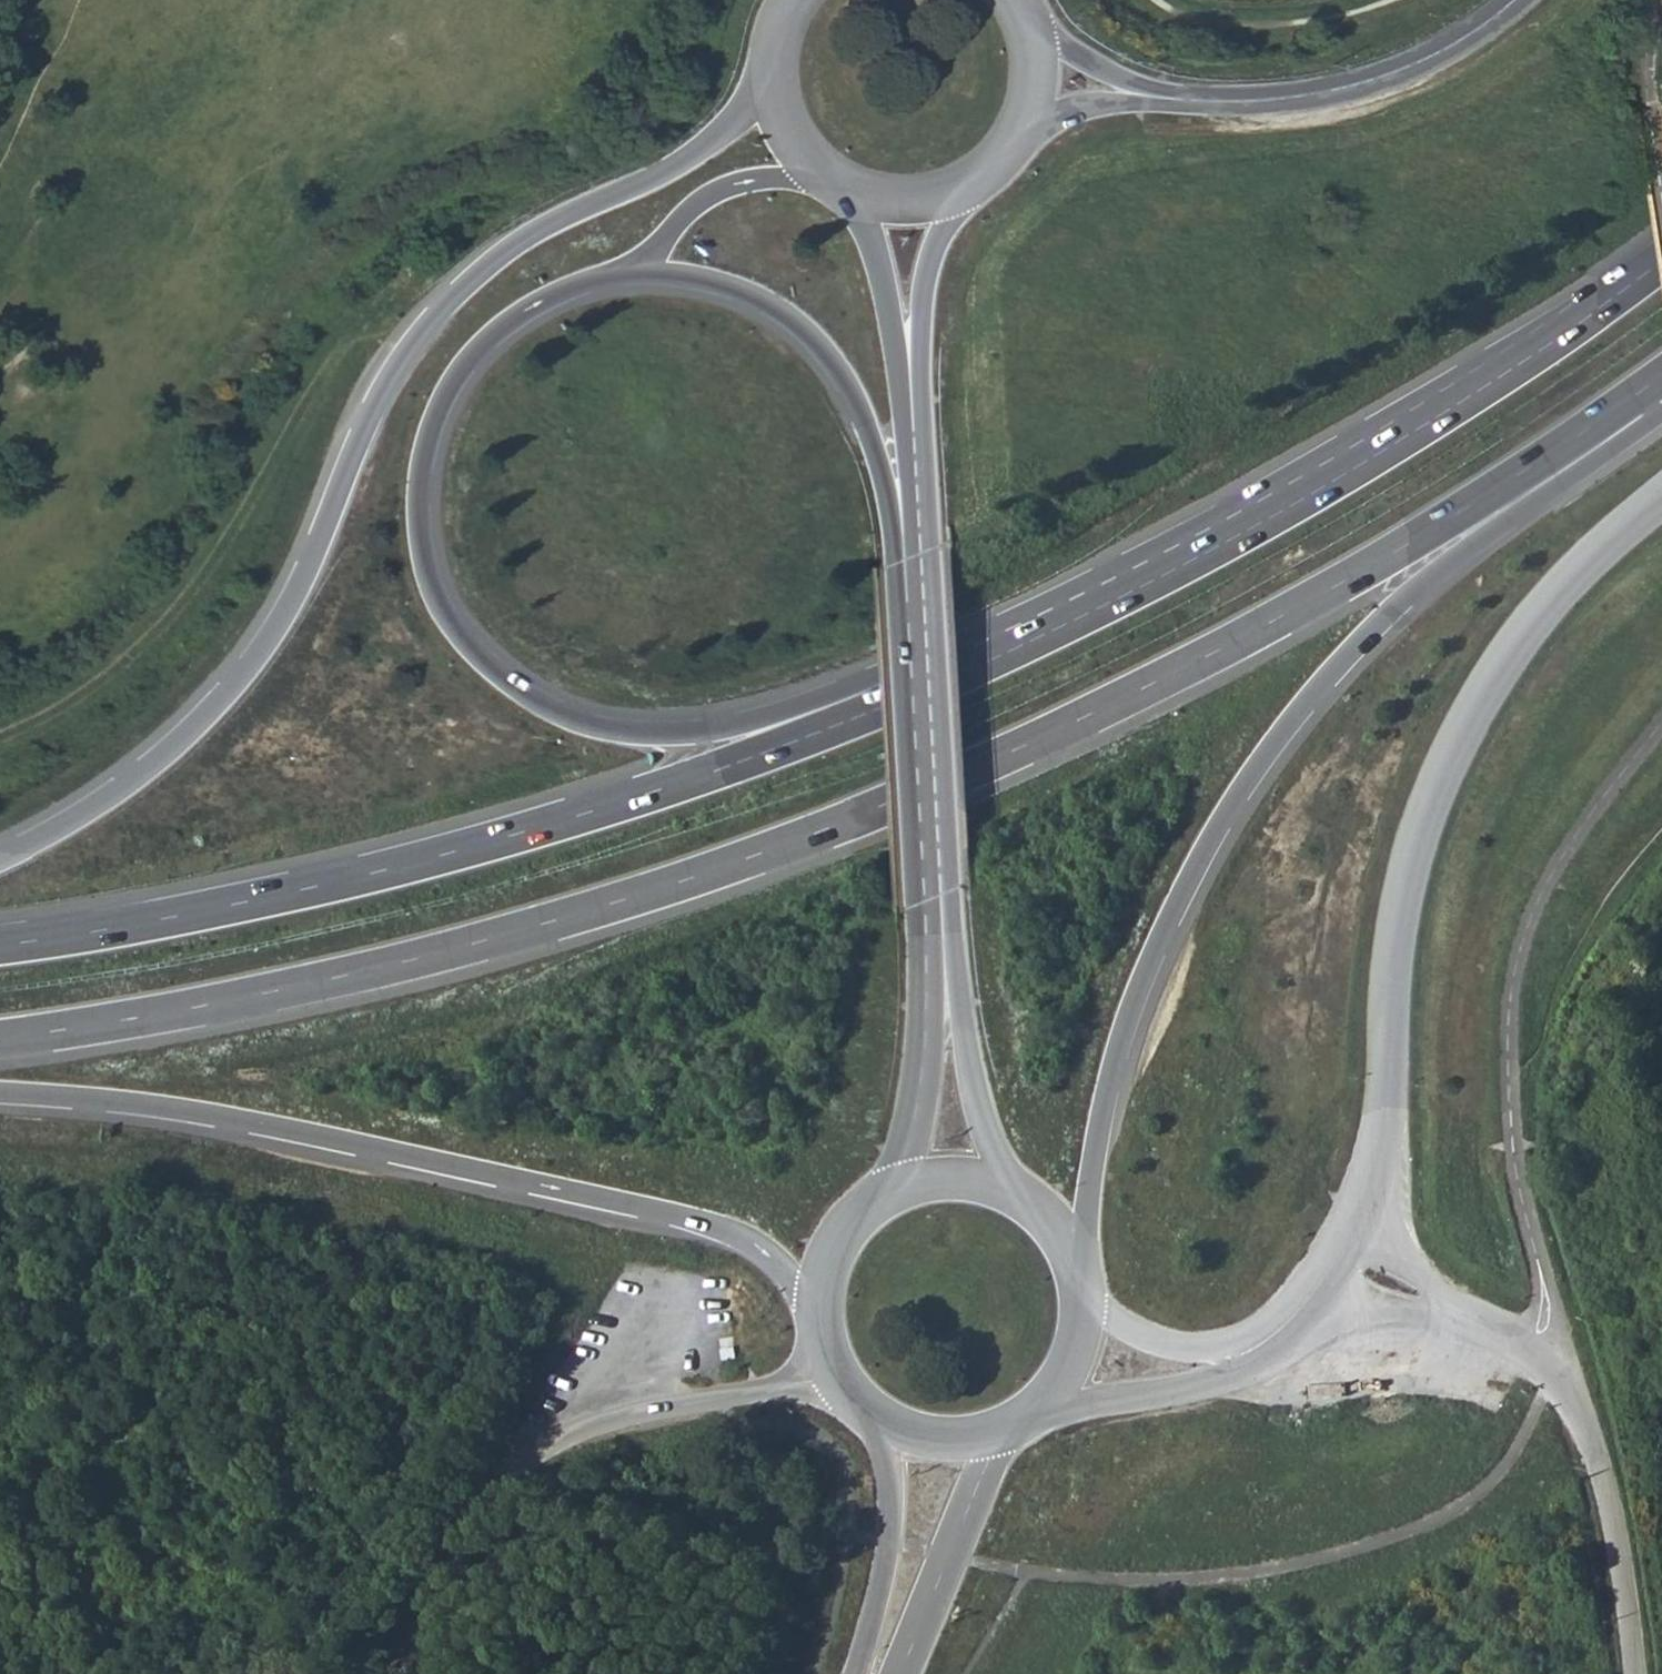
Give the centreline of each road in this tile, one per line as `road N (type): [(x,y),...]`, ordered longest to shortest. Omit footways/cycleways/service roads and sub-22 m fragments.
road 1 (trunk): [(0,1039),(420,958),(683,881),(881,807),(1147,687),(1332,589),(1654,382)]
road 2 (trunk): [(778,56),(732,126),(667,173),(520,238),(408,327),(352,428),(285,606),(237,679),(112,791),(0,855)]
road 3 (trunk): [(1086,1270),(1128,1059),(1176,932),(1259,779),(1354,656),(1427,589),(1635,434),(1654,382)]
road 4 (trunk): [(983,663),(941,662),(753,725),(679,734),(576,722),(480,656),(441,591),(431,551),(428,493),(439,433),(474,365),(518,323),(589,286),(631,276)]
road 5 (trunk): [(983,663),(744,761),(468,849),(184,915),(0,945)]
road 6 (trunk): [(0,1093),(223,1118),(716,1225),(759,1242),(830,1309)]
road 7 (unclassified): [(1661,499),(1564,582),(1515,643),(1437,782),(1400,916),(1387,1114),(1364,1221)]
road 8 (trunk): [(1661,261),(1539,351),(1322,487),(983,663)]
road 9 (unclassified): [(381,1673),(513,1473),(557,1443),(665,1407),(850,1379)]
road 10 (trunk): [(631,276),(735,288),(804,327),(832,360),(874,443),(889,501),(897,605)]
road 11 (secondary): [(897,605),(926,994)]
road 12 (residential): [(1651,1673),(1637,1558),(1595,1419),(1555,1368),(1507,1332)]
road 13 (secondary): [(1015,1191),(969,1051),(943,893)]
road 14 (unclassified): [(1045,1410),(1220,1384),(1253,1367),(1321,1303)]
road 15 (tertiary): [(1244,103),(1337,92),(1386,77),(1523,0)]
road 16 (secondary): [(909,1673),(997,1466),(1022,1426)]
road 17 (secondary): [(877,1410),(899,1489),(899,1544),(867,1673)]
road 18 (unclassified): [(1321,1303),(1215,1348),(1161,1343),(1091,1294)]
road 19 (secondary): [(913,430),(931,264),(966,187)]
road 20 (secondary): [(855,190),(877,254),(913,430)]
road 21 (tertiary): [(1244,103),(1152,90),(1018,14)]
road 22 (secondary): [(929,654),(943,893)]
road 23 (trunk): [(631,276),(711,193),(746,181),(829,175)]
road 24 (secondary): [(913,430),(929,654)]
road 25 (tertiary): [(1023,121),(1096,103),(1244,103)]
road 26 (secondary): [(926,994),(916,1118),(891,1200)]
road 27 (residential): [(1321,1303),(1507,1332)]
road 28 (unclassified): [(1507,1332),(1433,1282),(1364,1221)]
road 29 (secondary): [(877,1410),(936,1438),(980,1440),(1022,1426)]
road 30 (secondary): [(778,56),(784,113),(829,175)]
road 31 (secondary): [(1045,1410),(1083,1358),(1091,1294)]
road 32 (secondary): [(891,1200),(845,1250),(830,1309)]
road 33 (secondary): [(1015,1191),(958,1180),(891,1200)]

